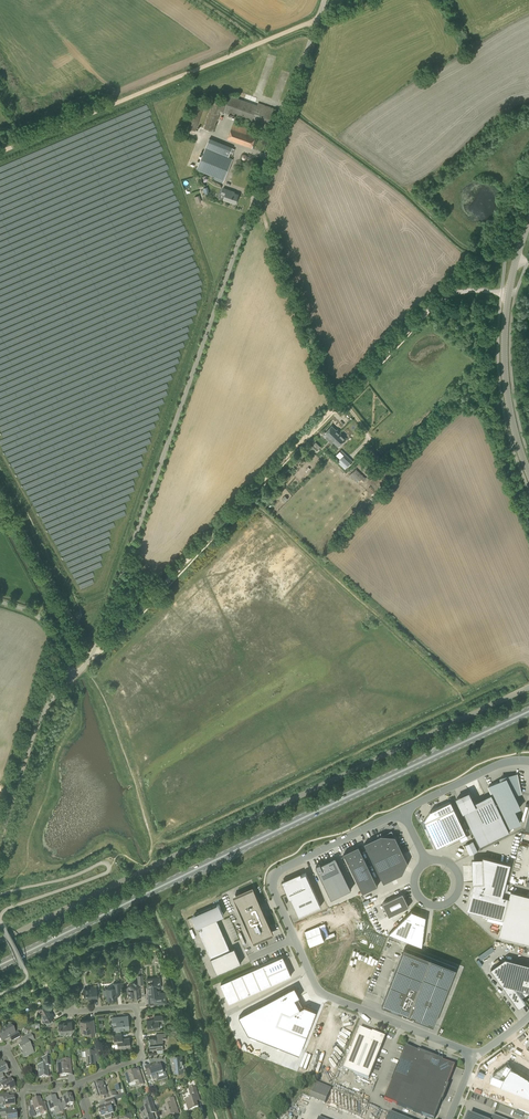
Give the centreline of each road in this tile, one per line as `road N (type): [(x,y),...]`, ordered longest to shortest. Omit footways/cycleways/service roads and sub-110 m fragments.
road 1 (unclassified): [(73,677),(93,655),(325,0)]
road 2 (primary): [(0,965),(528,711)]
road 3 (unclassified): [(0,941),(528,687)]
road 4 (track): [(0,152),(360,0)]
road 5 (track): [(93,655),(336,405)]
road 6 (unclassified): [(295,938),(322,993),(474,1058)]
road 7 (track): [(336,405),(255,196)]
road 8 (unclassified): [(402,811),(275,874),(272,886),(295,938)]
road 9 (track): [(93,655),(0,490)]
road 10 (tertiary): [(528,473),(506,385),(509,294)]
road 11 (unclassified): [(0,839),(38,721),(73,677)]
road 12 (unclassified): [(528,761),(499,764),(402,811)]
road 13 (unclassified): [(421,866),(418,897),(448,903),(458,874),(445,861),(427,862)]

